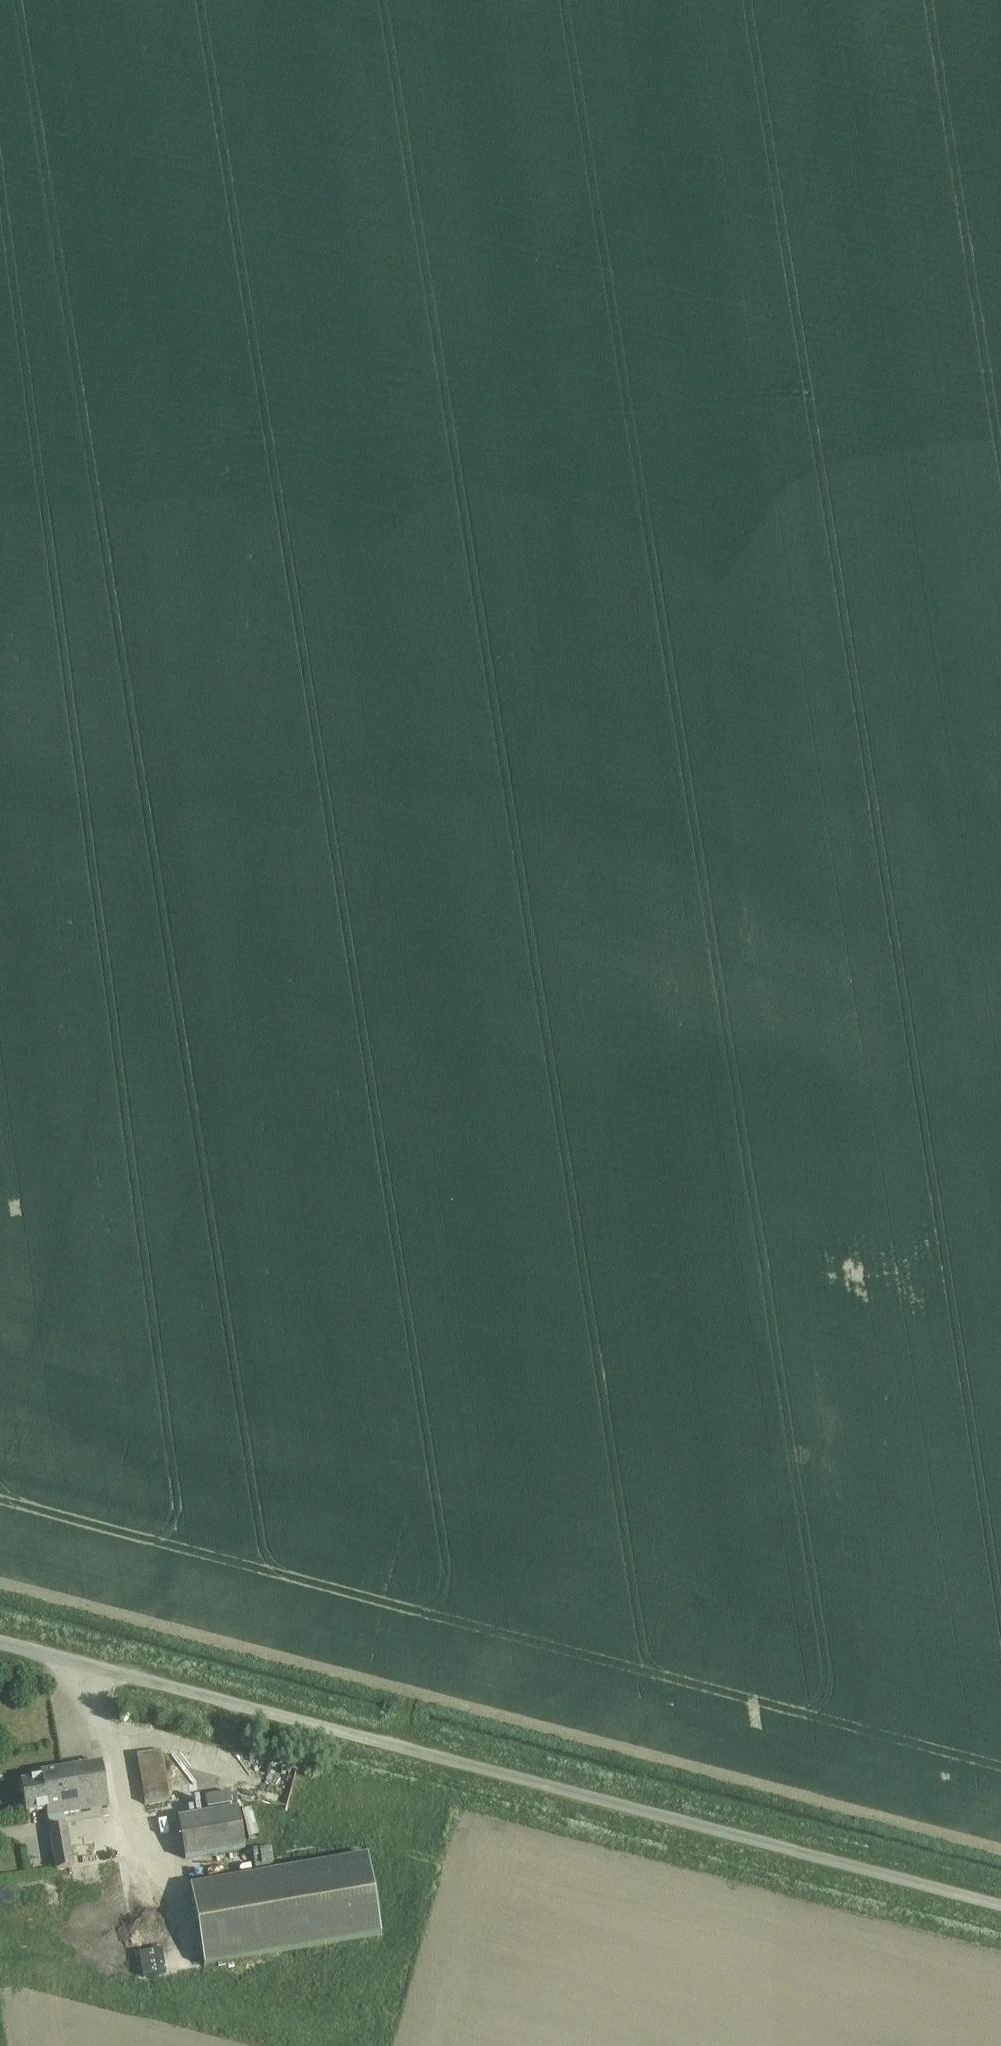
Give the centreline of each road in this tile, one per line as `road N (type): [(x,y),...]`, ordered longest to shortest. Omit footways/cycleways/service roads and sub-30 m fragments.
road 1 (unclassified): [(1000,1907),(0,1644)]

